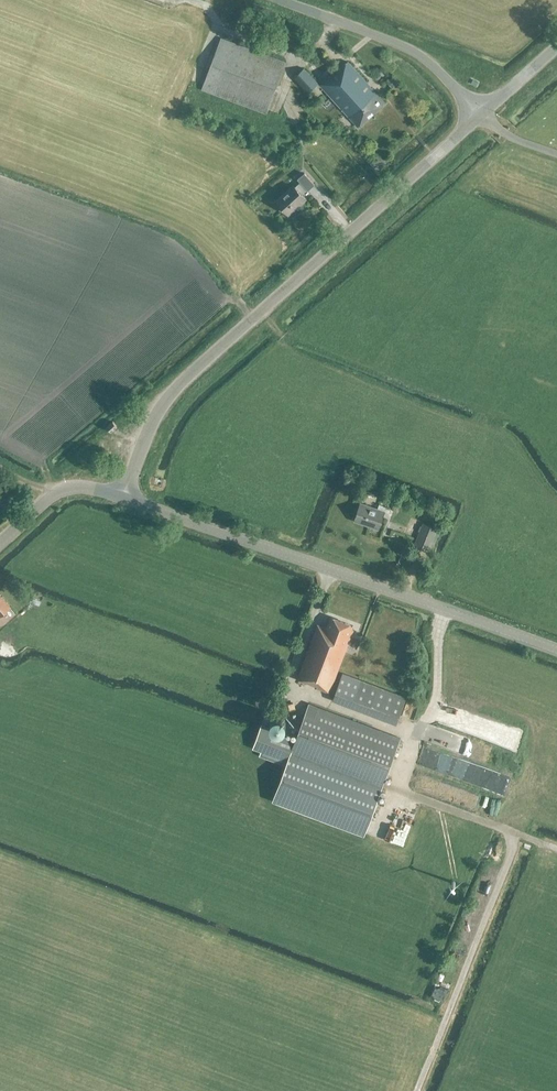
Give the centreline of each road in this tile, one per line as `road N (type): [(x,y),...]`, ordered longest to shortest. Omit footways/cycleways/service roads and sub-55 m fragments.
road 1 (tertiary): [(124,494),(160,406),(176,388),(477,117)]
road 2 (tertiary): [(556,651),(124,494)]
road 3 (unclassified): [(283,0),(390,41),(440,74),(477,117)]
road 4 (tertiary): [(0,540),(68,484),(124,494)]

